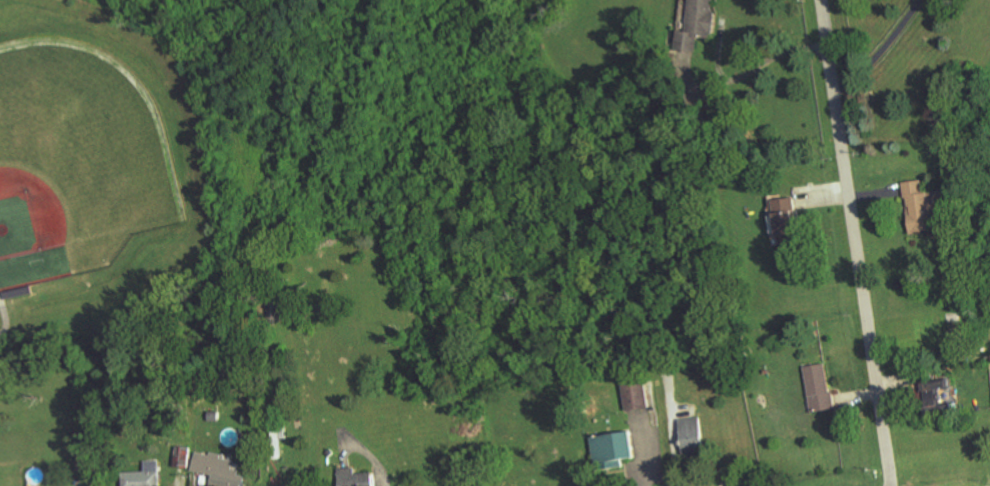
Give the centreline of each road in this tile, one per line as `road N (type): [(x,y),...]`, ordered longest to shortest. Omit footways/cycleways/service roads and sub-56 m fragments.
road 1 (residential): [(893,485),(822,0)]

